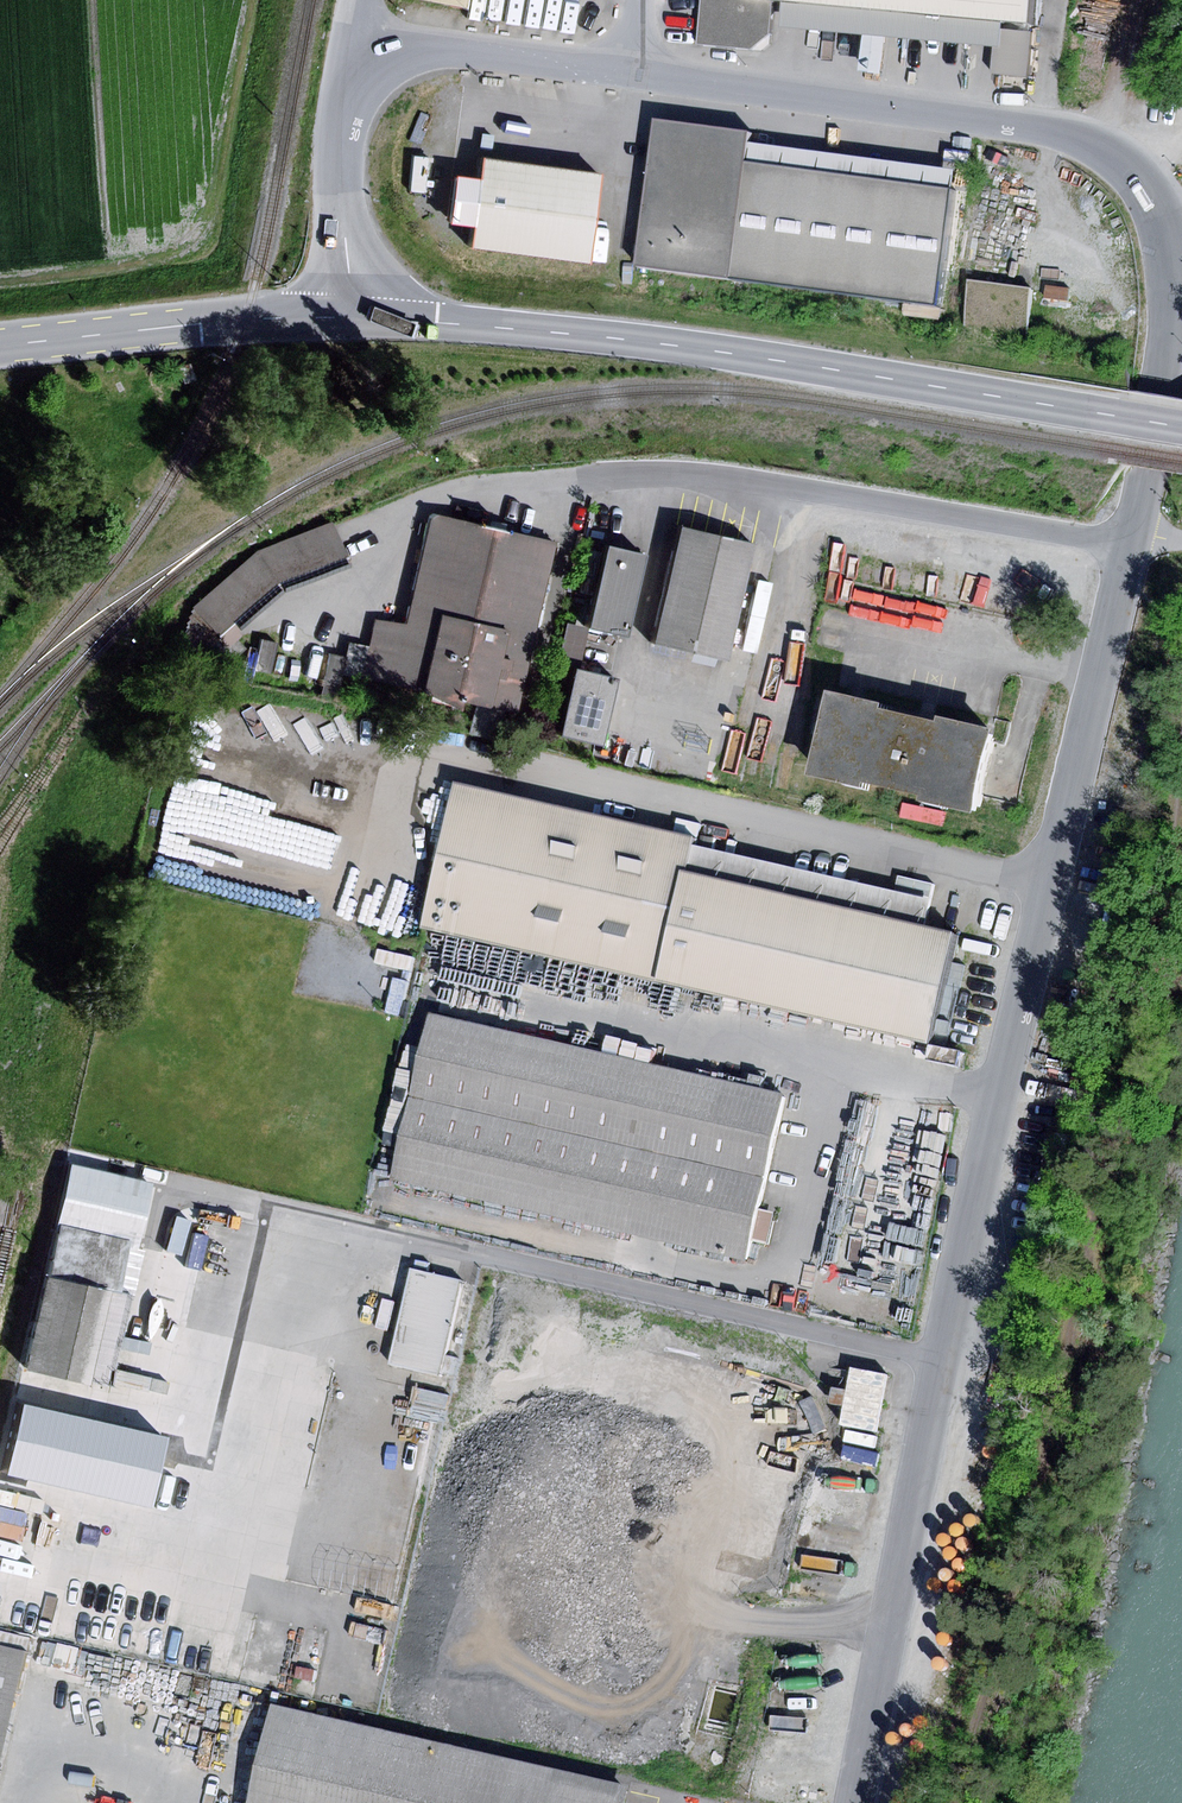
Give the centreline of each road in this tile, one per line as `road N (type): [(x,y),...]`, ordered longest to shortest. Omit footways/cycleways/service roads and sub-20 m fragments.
road 1 (unclassified): [(339,105),(376,60),(429,49),(1058,133),(1106,151),(1134,174),(1170,253),(1166,368),(1147,471),(933,1361),(847,1802)]
road 2 (tertiary): [(1124,417),(562,329),(350,316)]
road 3 (tertiary): [(350,316),(246,318),(0,346)]
road 4 (unclassified): [(350,316),(339,105)]
road 5 (track): [(1106,151),(1135,0)]

